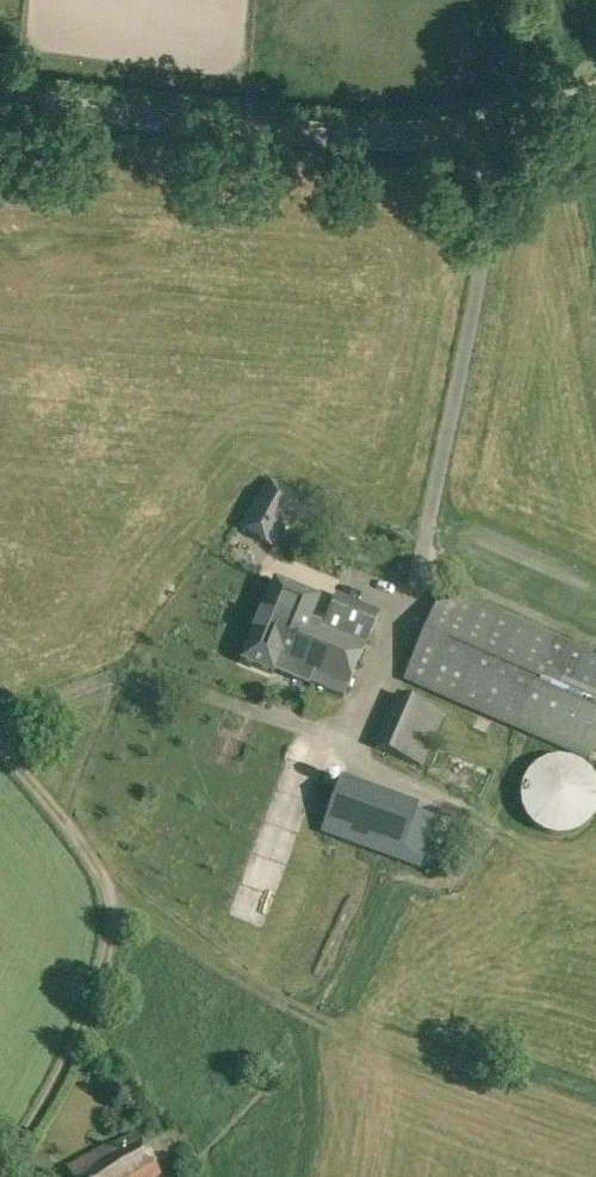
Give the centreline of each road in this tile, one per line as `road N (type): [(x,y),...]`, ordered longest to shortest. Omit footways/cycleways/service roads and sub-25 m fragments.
road 1 (tertiary): [(0,103),(347,135),(408,134),(595,99)]
road 2 (track): [(0,1169),(68,1056),(113,926),(105,880),(0,751)]
road 3 (track): [(418,589),(488,208),(490,120)]

